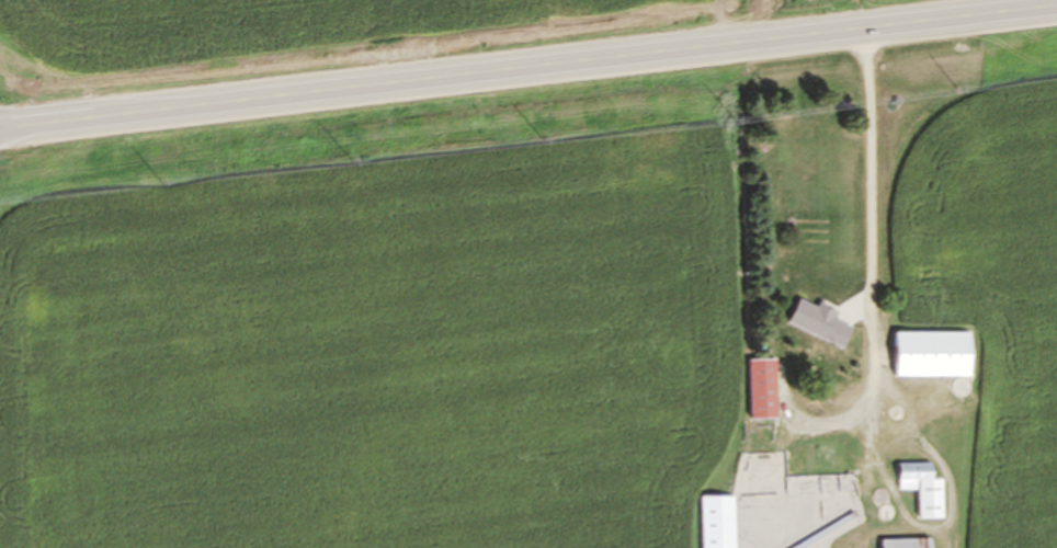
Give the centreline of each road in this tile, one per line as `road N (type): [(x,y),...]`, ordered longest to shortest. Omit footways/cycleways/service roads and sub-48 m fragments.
road 1 (primary): [(0,128),(1056,5)]
road 2 (residential): [(868,25),(875,289)]

